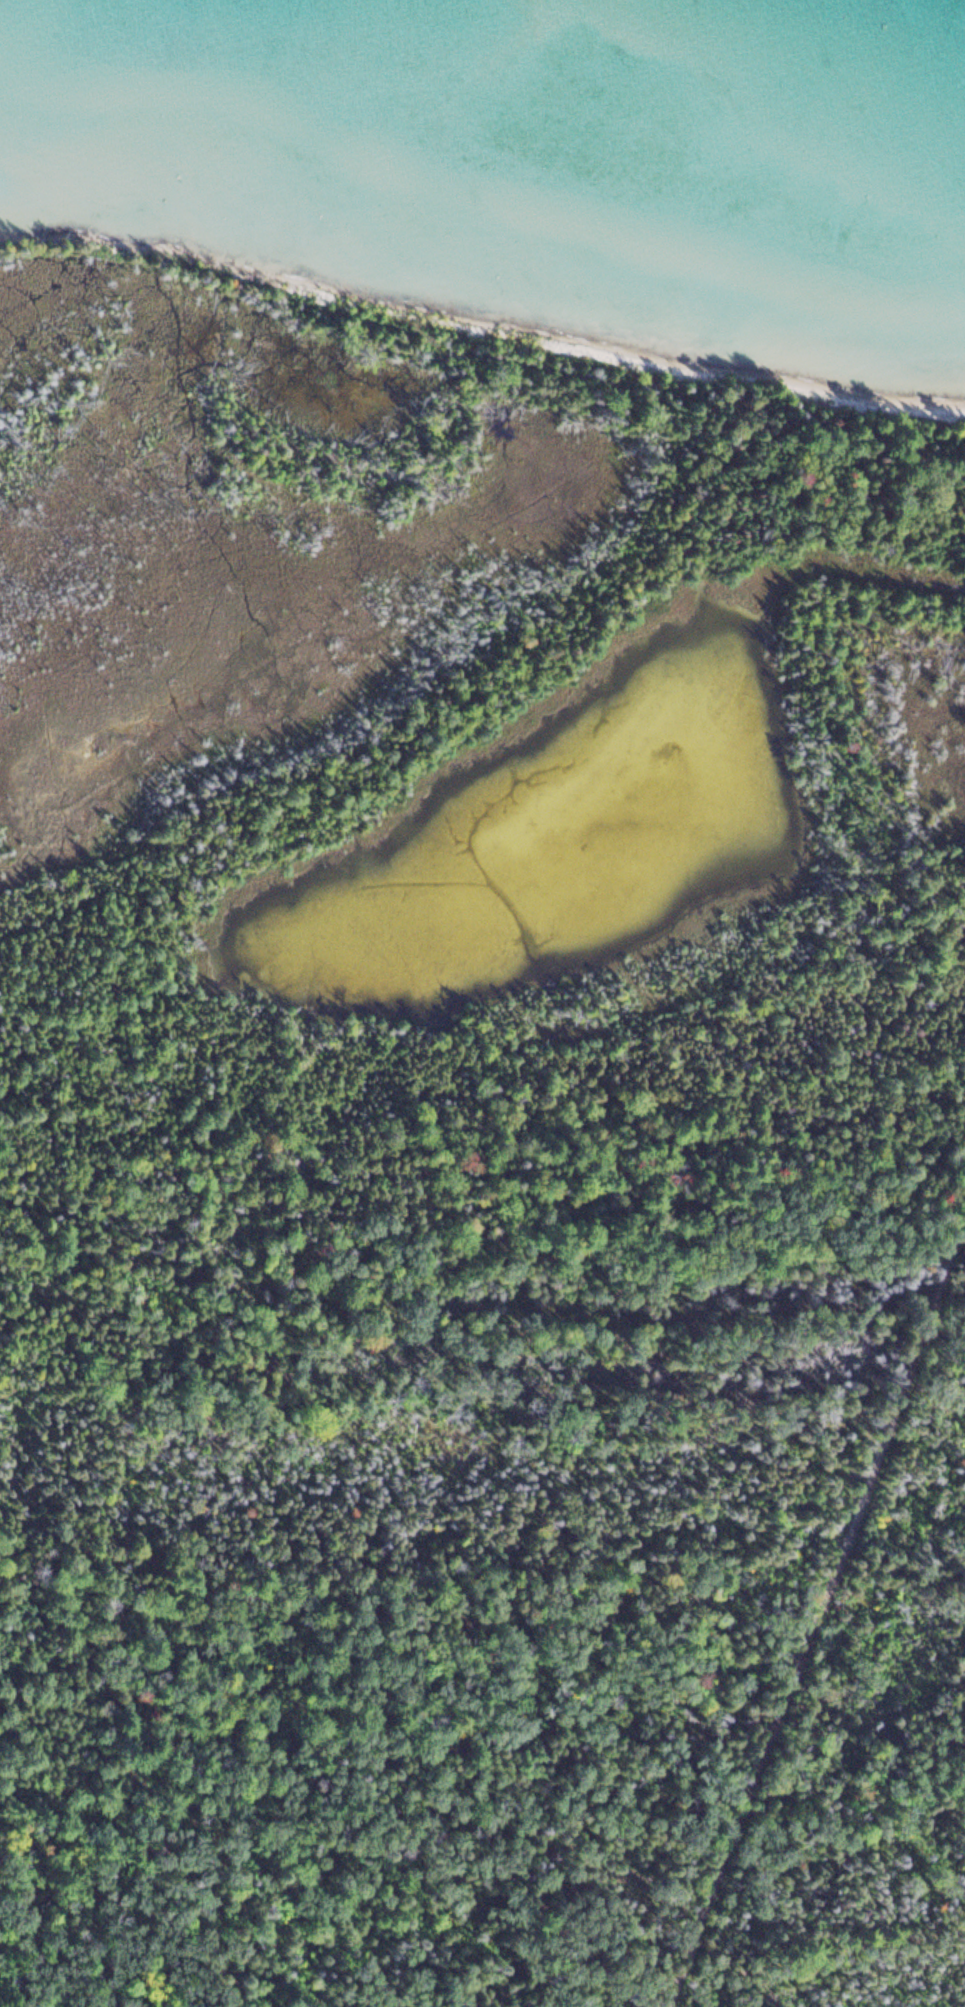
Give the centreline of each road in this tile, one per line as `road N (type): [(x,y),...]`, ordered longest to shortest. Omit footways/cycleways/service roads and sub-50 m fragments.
road 1 (residential): [(673,2006),(964,1225)]

